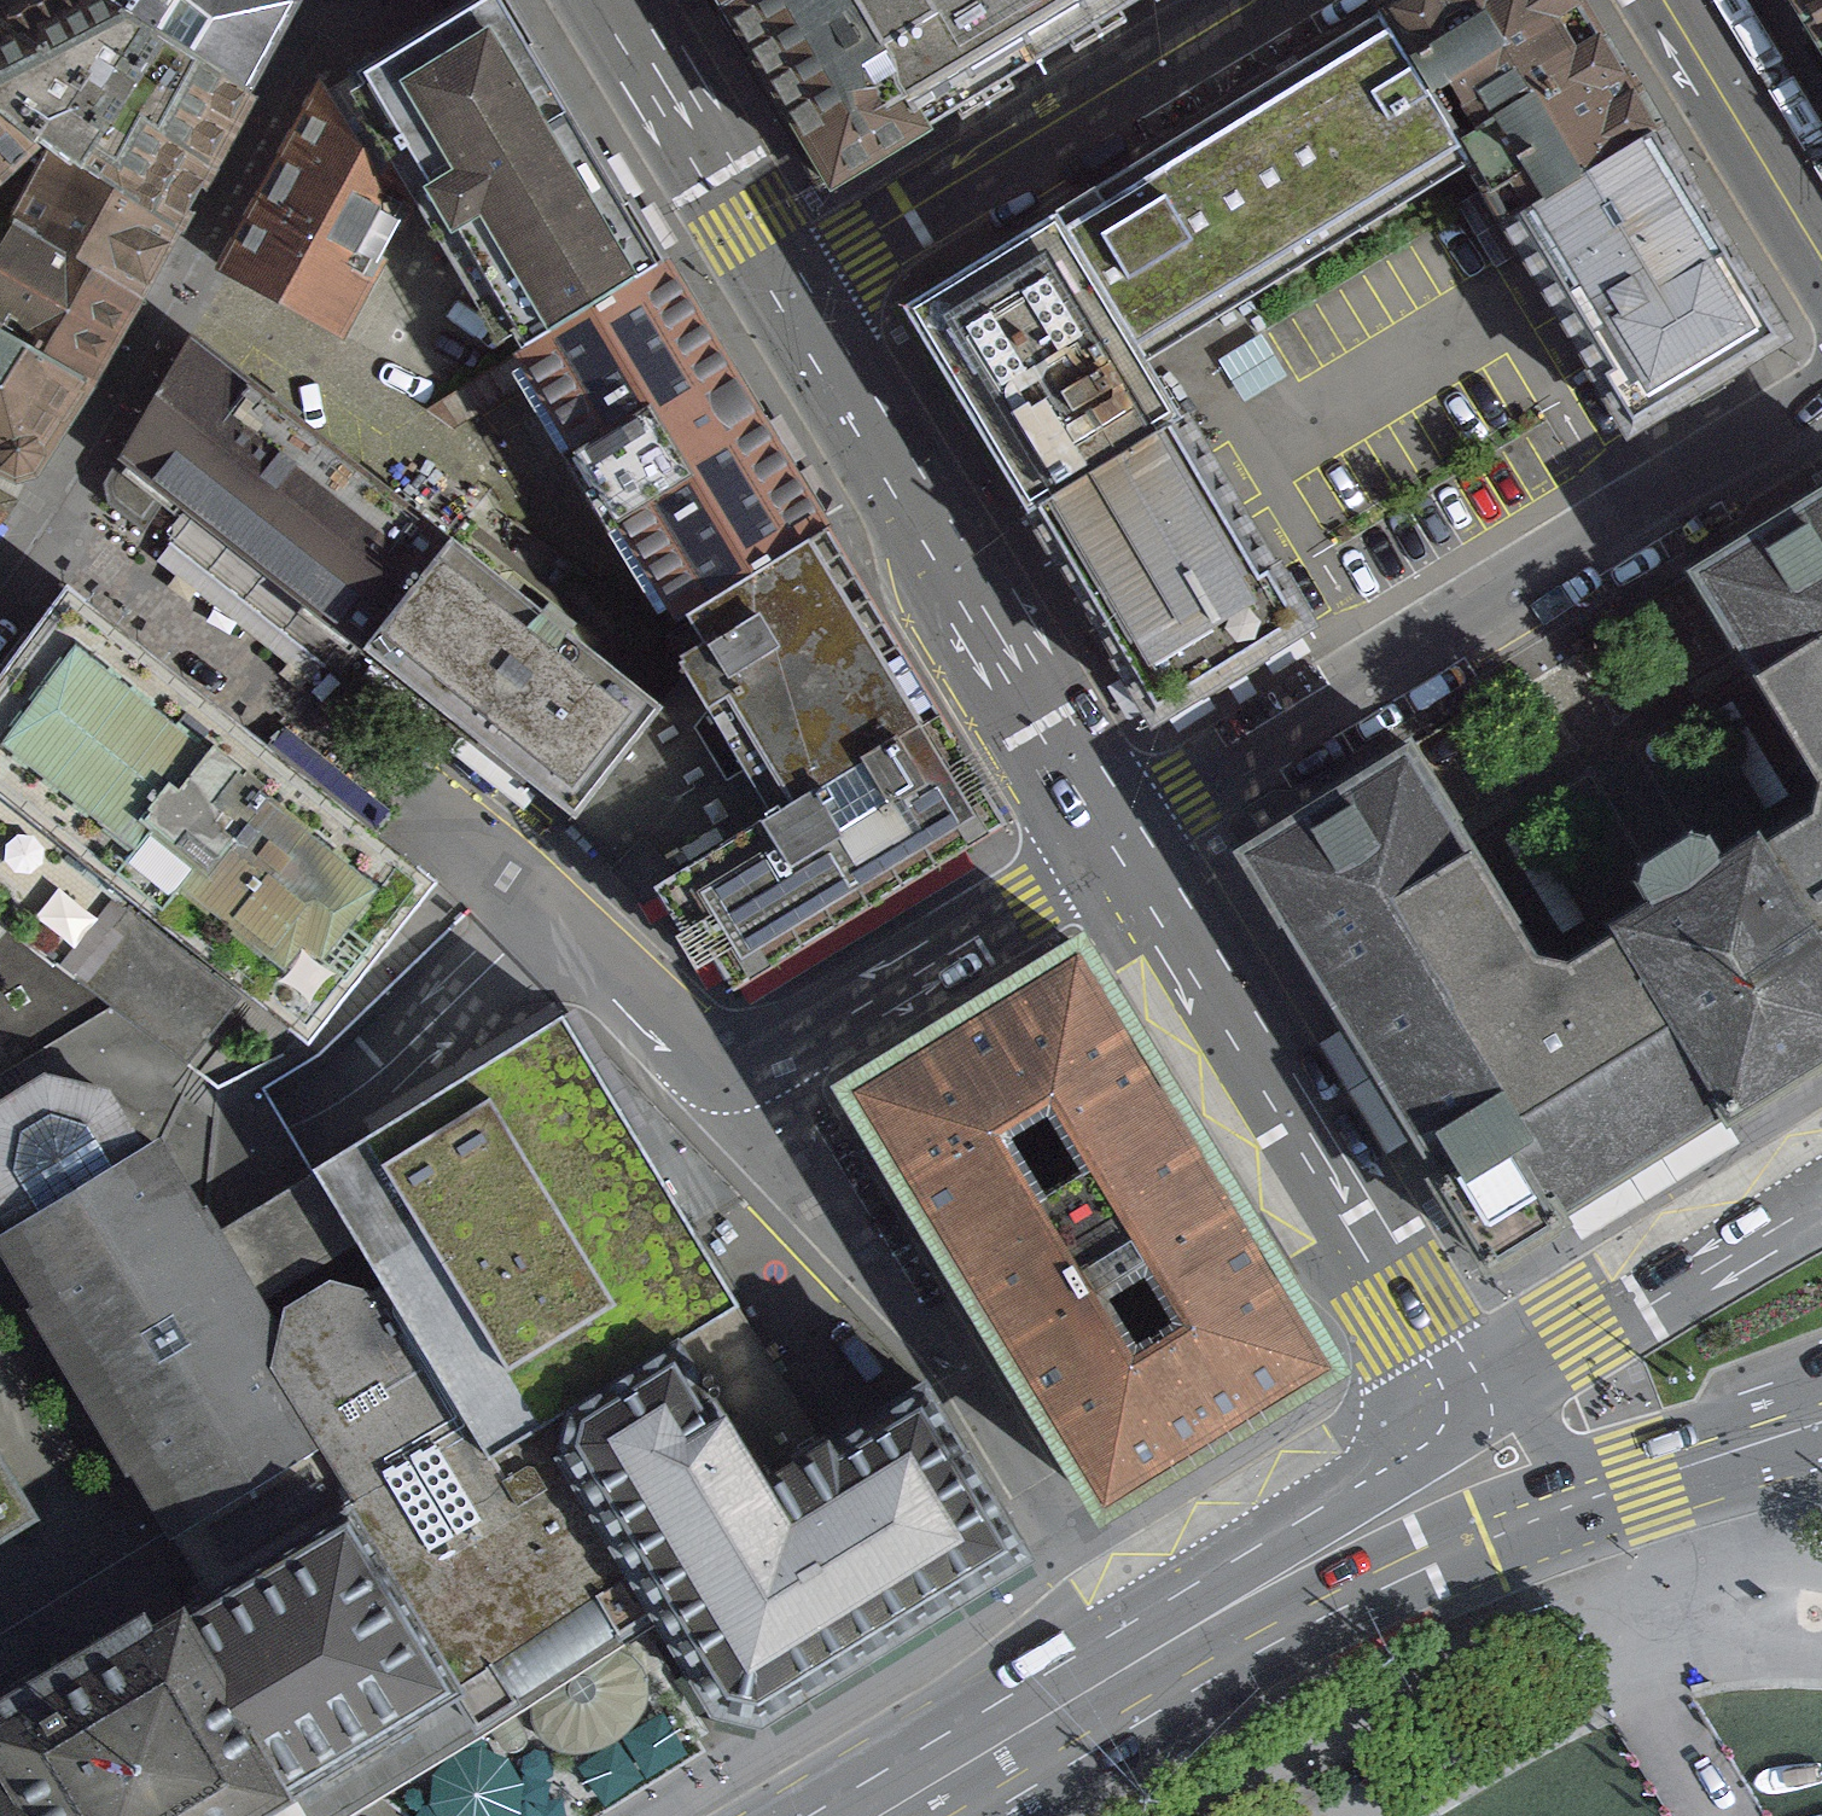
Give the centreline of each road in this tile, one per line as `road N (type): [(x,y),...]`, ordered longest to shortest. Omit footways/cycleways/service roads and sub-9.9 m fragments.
road 1 (residential): [(726,1061),(685,1045),(501,860),(63,519)]
road 2 (residential): [(1110,846),(1821,419)]
road 3 (primary): [(973,1815),(1117,1730),(1480,1542),(1612,1488)]
road 4 (residential): [(1103,1639),(942,1367),(726,1061)]
road 5 (primary): [(1110,846),(1463,1423)]
road 6 (primary): [(796,299),(1110,846)]
road 7 (residential): [(1276,0),(796,299)]
road 8 (residential): [(726,1061),(777,1041),(1110,846)]
road 9 (primary): [(1821,1200),(1463,1423)]
road 10 (primary): [(1463,1423),(1103,1639)]
road 11 (primary): [(609,0),(796,299)]
road 12 (primary): [(1103,1639),(808,1815)]
road 13 (primary): [(1821,205),(1697,0)]
road 14 (primary): [(1612,1488),(1821,1418)]
road 15 (primary): [(1463,1423),(1612,1488)]

